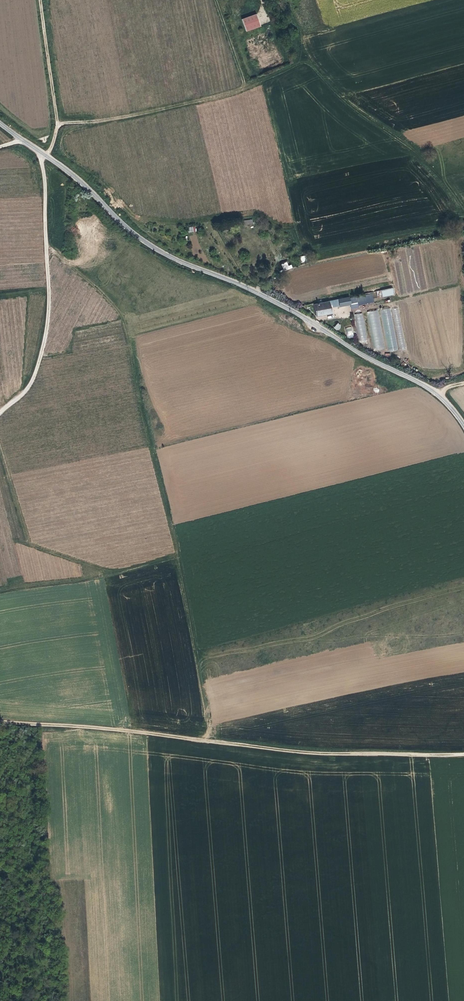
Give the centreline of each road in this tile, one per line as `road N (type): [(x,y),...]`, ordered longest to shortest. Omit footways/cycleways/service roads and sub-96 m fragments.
road 1 (unclassified): [(0,123),(64,167),(147,244),(280,304),(426,386),(463,424)]
road 2 (track): [(463,208),(426,159),(346,102),(307,60),(237,92),(58,124),(45,155)]
road 3 (track): [(463,754),(314,752),(0,721)]
road 4 (track): [(177,548),(120,311),(47,246)]
road 5 (track): [(0,413),(27,390),(47,324),(38,151)]
road 6 (track): [(40,0),(58,124)]

